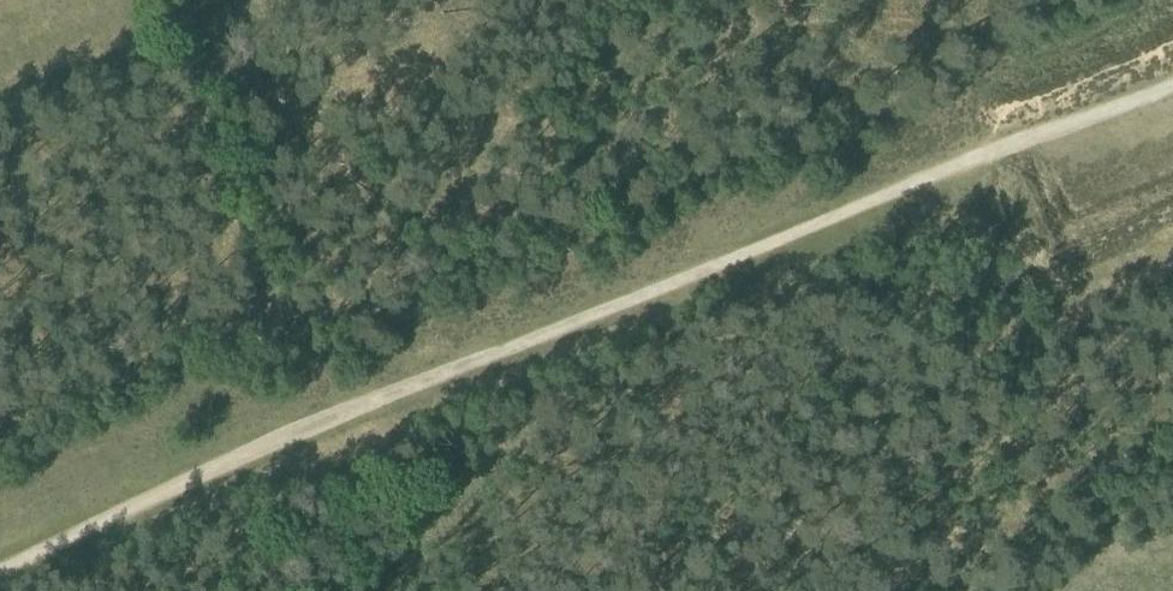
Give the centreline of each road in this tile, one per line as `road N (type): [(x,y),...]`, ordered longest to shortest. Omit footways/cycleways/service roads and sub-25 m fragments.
road 1 (track): [(0,576),(385,393),(1172,72)]

